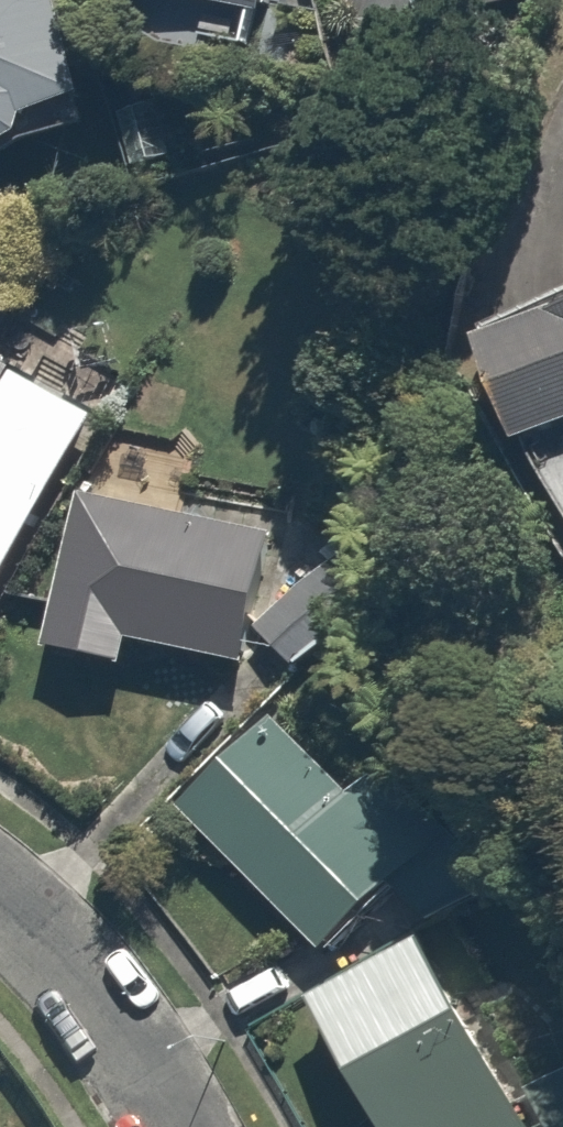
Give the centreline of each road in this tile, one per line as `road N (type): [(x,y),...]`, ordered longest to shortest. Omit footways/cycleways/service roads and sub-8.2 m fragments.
road 1 (residential): [(0,923),(121,1056),(163,1126)]

